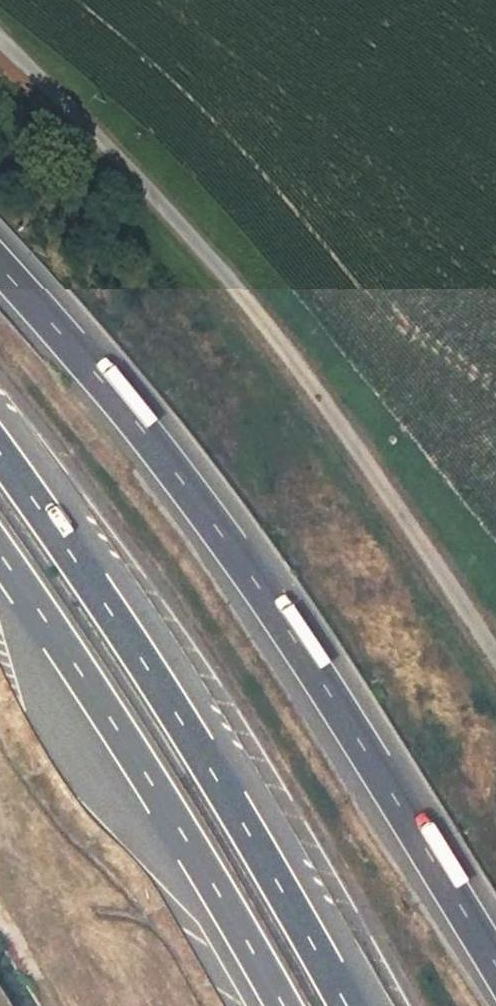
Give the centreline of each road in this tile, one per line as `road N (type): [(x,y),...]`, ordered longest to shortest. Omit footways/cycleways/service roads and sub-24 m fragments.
road 1 (motorway): [(495,962),(281,615),(126,407),(0,261)]
road 2 (residential): [(495,654),(253,304),(0,41)]
road 3 (motorway): [(349,1005),(137,648),(0,450)]
road 4 (motorway): [(0,558),(115,727),(282,1005)]

